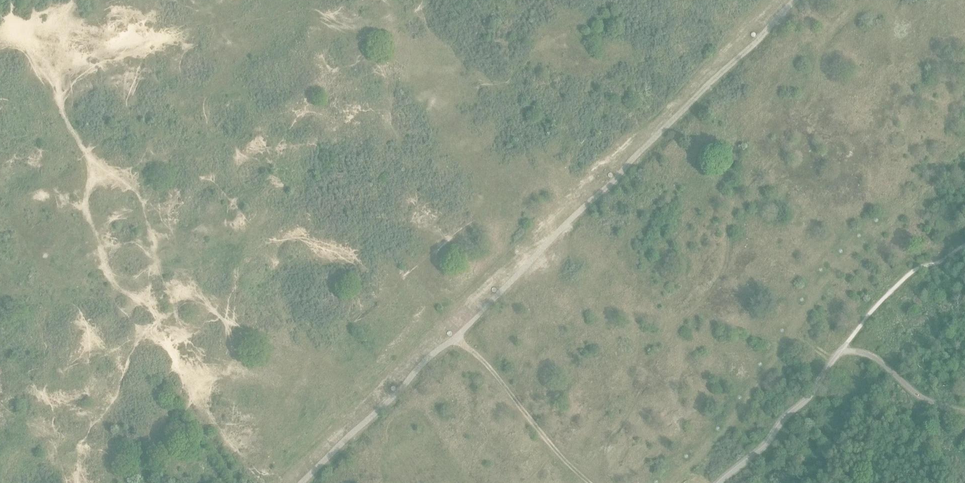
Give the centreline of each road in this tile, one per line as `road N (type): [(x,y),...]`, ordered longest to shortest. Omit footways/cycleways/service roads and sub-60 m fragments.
road 1 (track): [(303,482),(796,0)]
road 2 (track): [(604,482),(601,446),(630,413),(674,329),(724,275),(743,191),(820,103),(821,51),(838,24),(868,3)]
road 3 (track): [(891,220),(818,289),(750,392),(672,482)]
road 4 (track): [(592,482),(456,337)]

